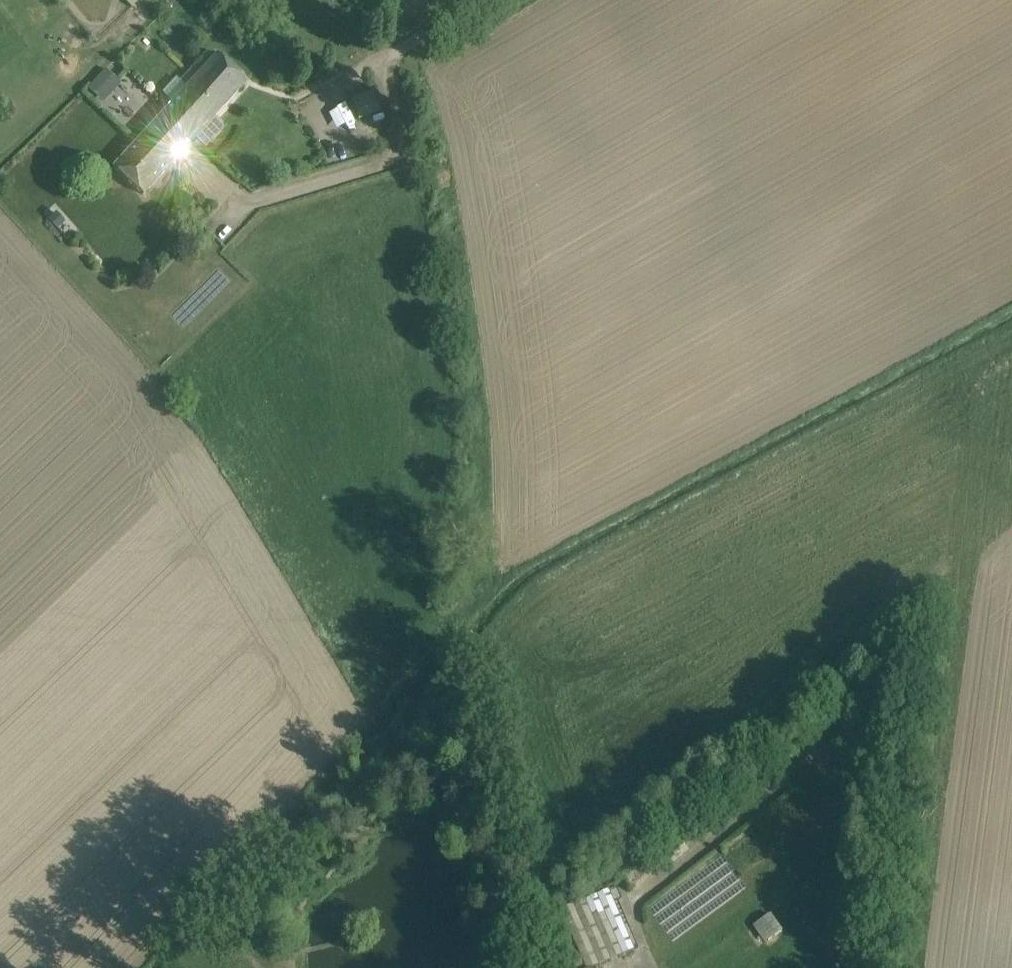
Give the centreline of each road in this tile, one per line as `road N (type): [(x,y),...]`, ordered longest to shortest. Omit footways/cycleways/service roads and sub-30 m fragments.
road 1 (unclassified): [(367,70),(486,0)]

